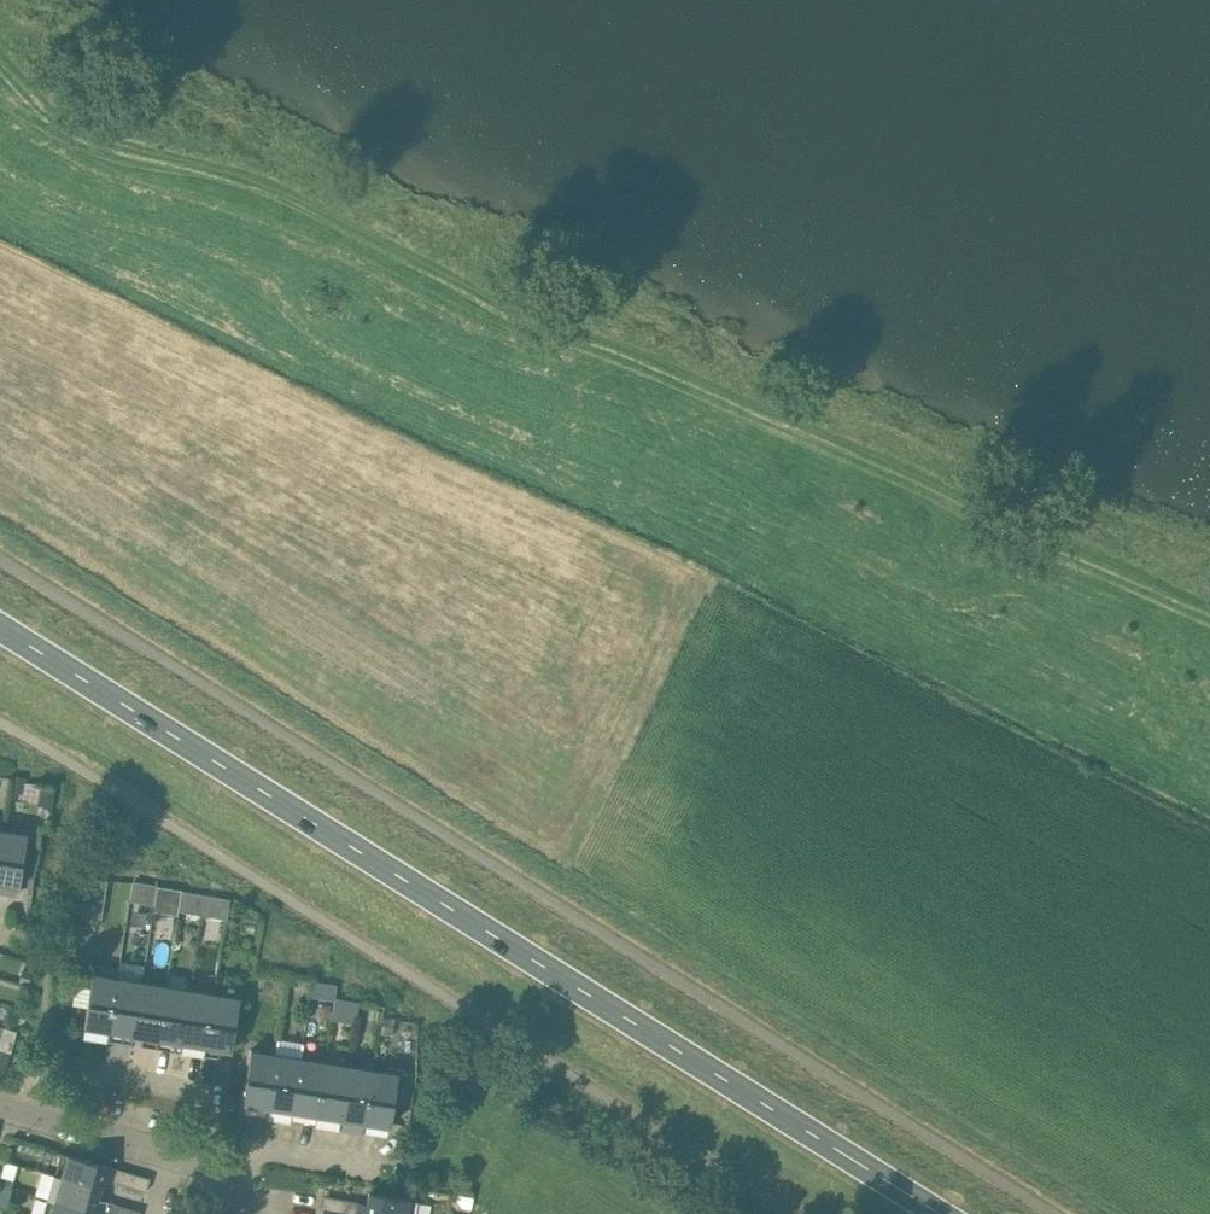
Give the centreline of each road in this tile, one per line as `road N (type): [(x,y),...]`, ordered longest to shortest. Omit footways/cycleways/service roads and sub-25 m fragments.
road 1 (primary): [(941,1213),(0,627)]
road 2 (residential): [(205,1163),(215,1095),(83,1065)]
road 3 (track): [(399,1170),(414,1163),(421,1068),(444,996)]
road 4 (unclassified): [(173,1155),(0,1102)]
road 5 (residential): [(238,1182),(260,1151),(399,1170)]

